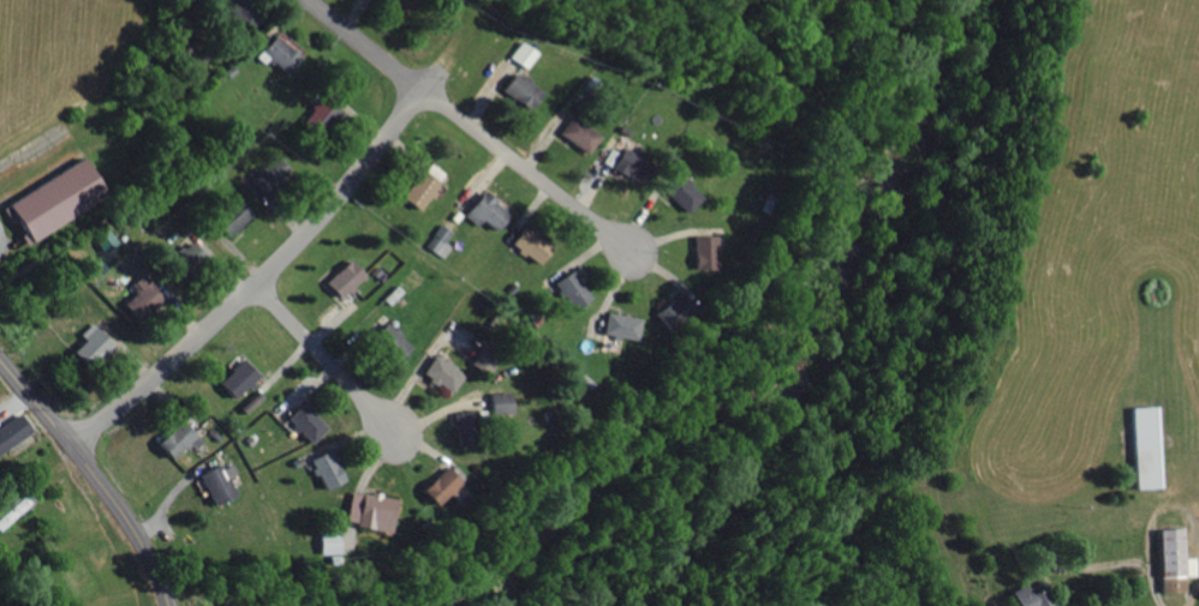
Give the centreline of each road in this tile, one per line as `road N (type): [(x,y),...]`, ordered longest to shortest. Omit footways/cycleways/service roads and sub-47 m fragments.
road 1 (residential): [(74,449),(315,232),(428,92)]
road 2 (residential): [(649,269),(315,0)]
road 3 (residential): [(257,288),(412,451)]
road 4 (secondary): [(166,605),(143,546),(74,449)]

